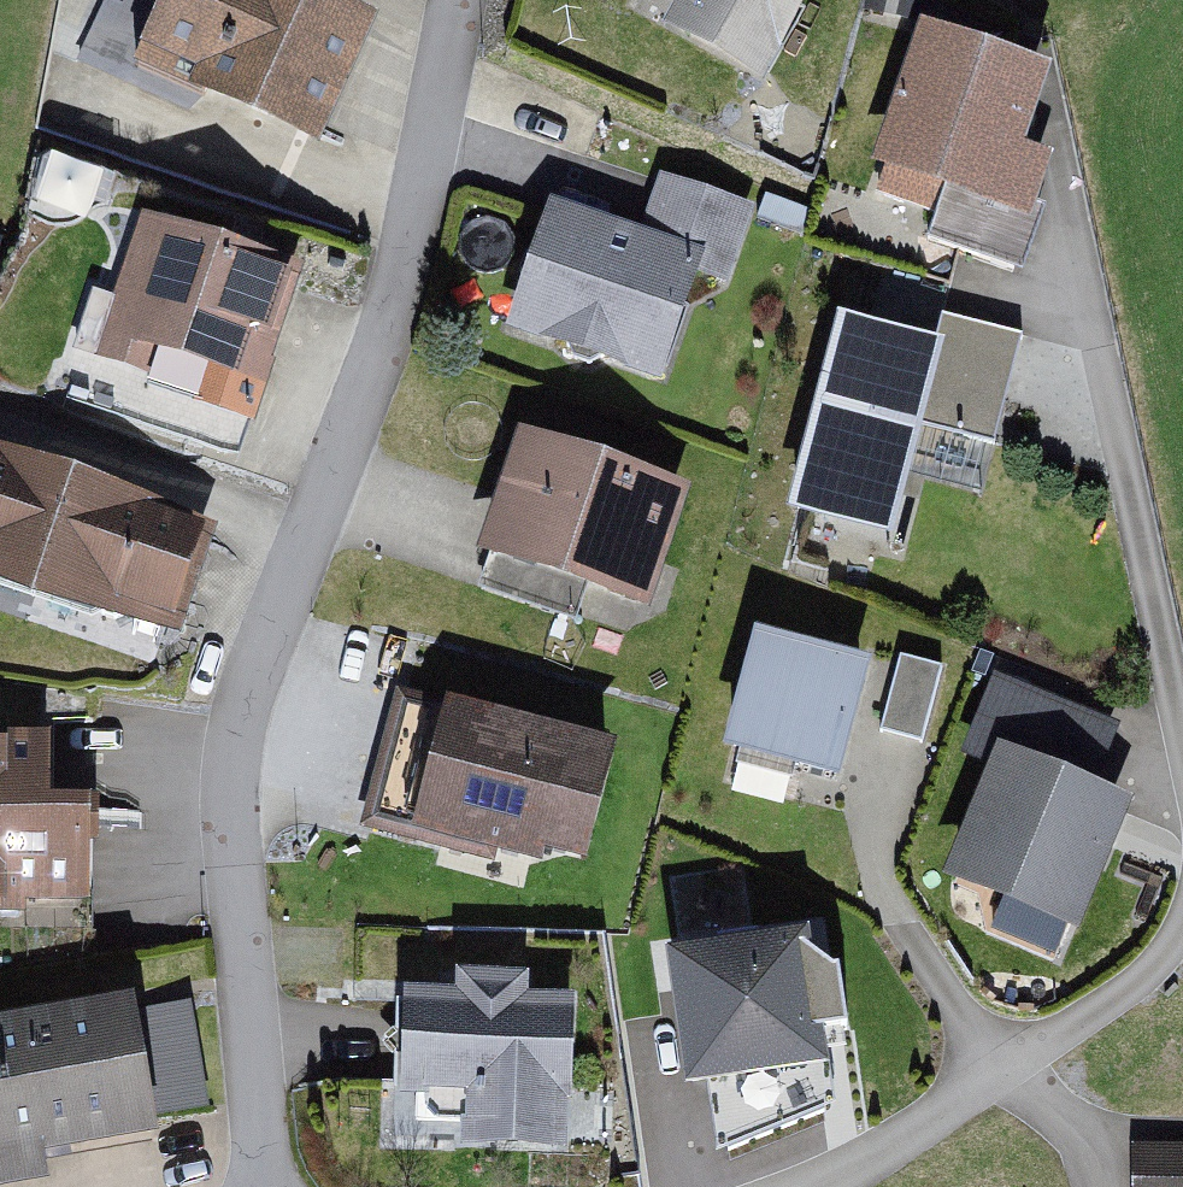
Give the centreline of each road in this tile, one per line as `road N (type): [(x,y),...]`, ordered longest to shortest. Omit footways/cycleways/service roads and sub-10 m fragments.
road 1 (residential): [(265,1186),(229,798),(234,745),(252,679),(393,316),(459,0)]
road 2 (residential): [(820,1186),(1145,977),(1182,924)]
road 3 (residential): [(1182,757),(1091,321)]
road 4 (residential): [(1091,321),(1056,135)]
road 5 (residential): [(1091,321),(964,288)]

